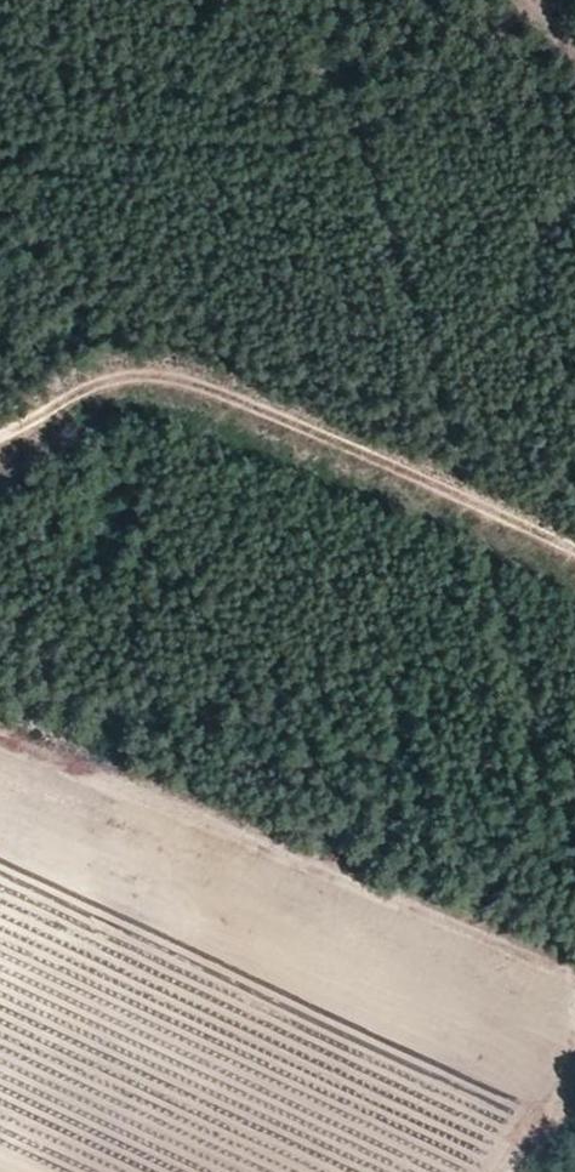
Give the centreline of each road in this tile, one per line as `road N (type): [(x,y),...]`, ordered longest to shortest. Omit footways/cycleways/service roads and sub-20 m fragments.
road 1 (track): [(574,883),(444,823),(316,789),(0,764)]

